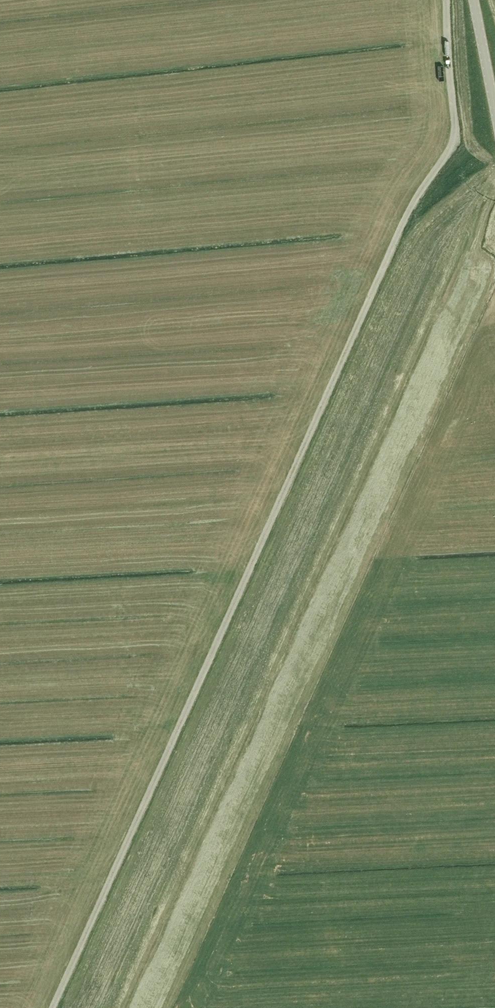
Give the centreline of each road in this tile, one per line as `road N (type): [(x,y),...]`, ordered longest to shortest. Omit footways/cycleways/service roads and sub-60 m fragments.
road 1 (track): [(52,1007),(401,230),(454,144),(446,0)]

